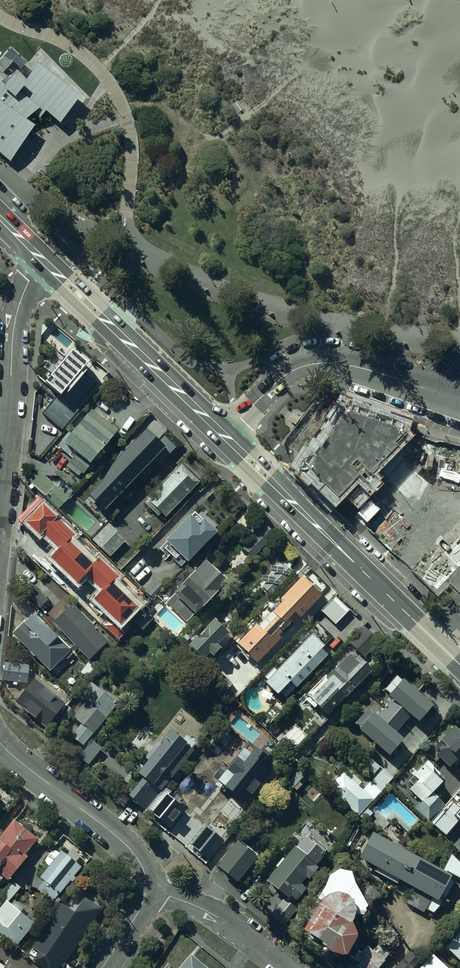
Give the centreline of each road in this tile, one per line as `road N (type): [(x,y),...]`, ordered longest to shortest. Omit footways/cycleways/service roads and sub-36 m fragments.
road 1 (secondary): [(225,436),(459,665)]
road 2 (residential): [(225,436),(280,379),(319,362),(459,397)]
road 3 (secondary): [(46,264),(225,436)]
road 4 (residential): [(46,264),(29,281),(16,317),(0,485)]
road 5 (residential): [(0,743),(126,845),(141,865),(145,893)]
road 6 (residential): [(145,893),(210,913),(284,967)]

